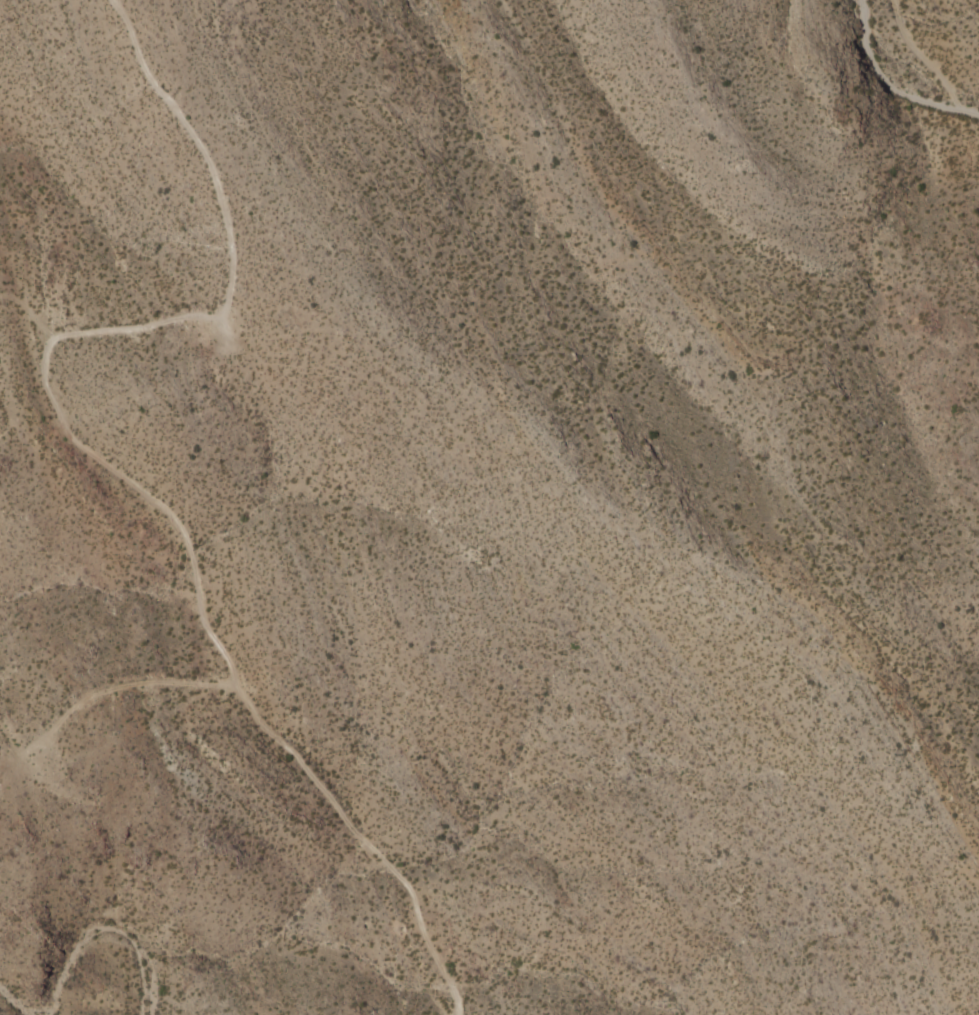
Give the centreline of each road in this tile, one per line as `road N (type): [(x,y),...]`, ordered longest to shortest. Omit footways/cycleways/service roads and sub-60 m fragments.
road 1 (track): [(456,1014),(410,891),(234,686),(206,632),(179,529),(67,434),(47,394),(41,373),(49,338),(217,318),(231,275),(204,153),(144,70),(112,0)]
road 2 (track): [(234,686),(110,687),(85,697),(17,756),(0,725)]
road 3 (track): [(978,113),(897,91),(880,75),(863,44),(861,0)]

